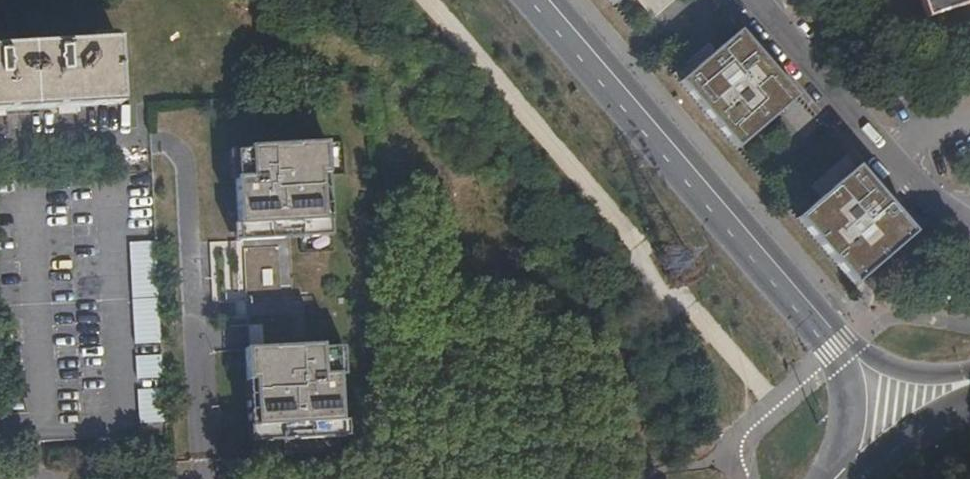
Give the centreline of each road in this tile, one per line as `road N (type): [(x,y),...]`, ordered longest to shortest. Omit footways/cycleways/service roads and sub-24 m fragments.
road 1 (primary): [(804,309),(541,0)]
road 2 (residential): [(969,243),(930,218),(751,0)]
road 3 (primary): [(969,377),(892,371),(846,347),(804,309)]
road 4 (primary): [(804,309),(831,359),(842,412),(842,478)]
road 5 (residential): [(0,148),(151,139)]
road 6 (primary): [(969,395),(921,422),(854,478)]

